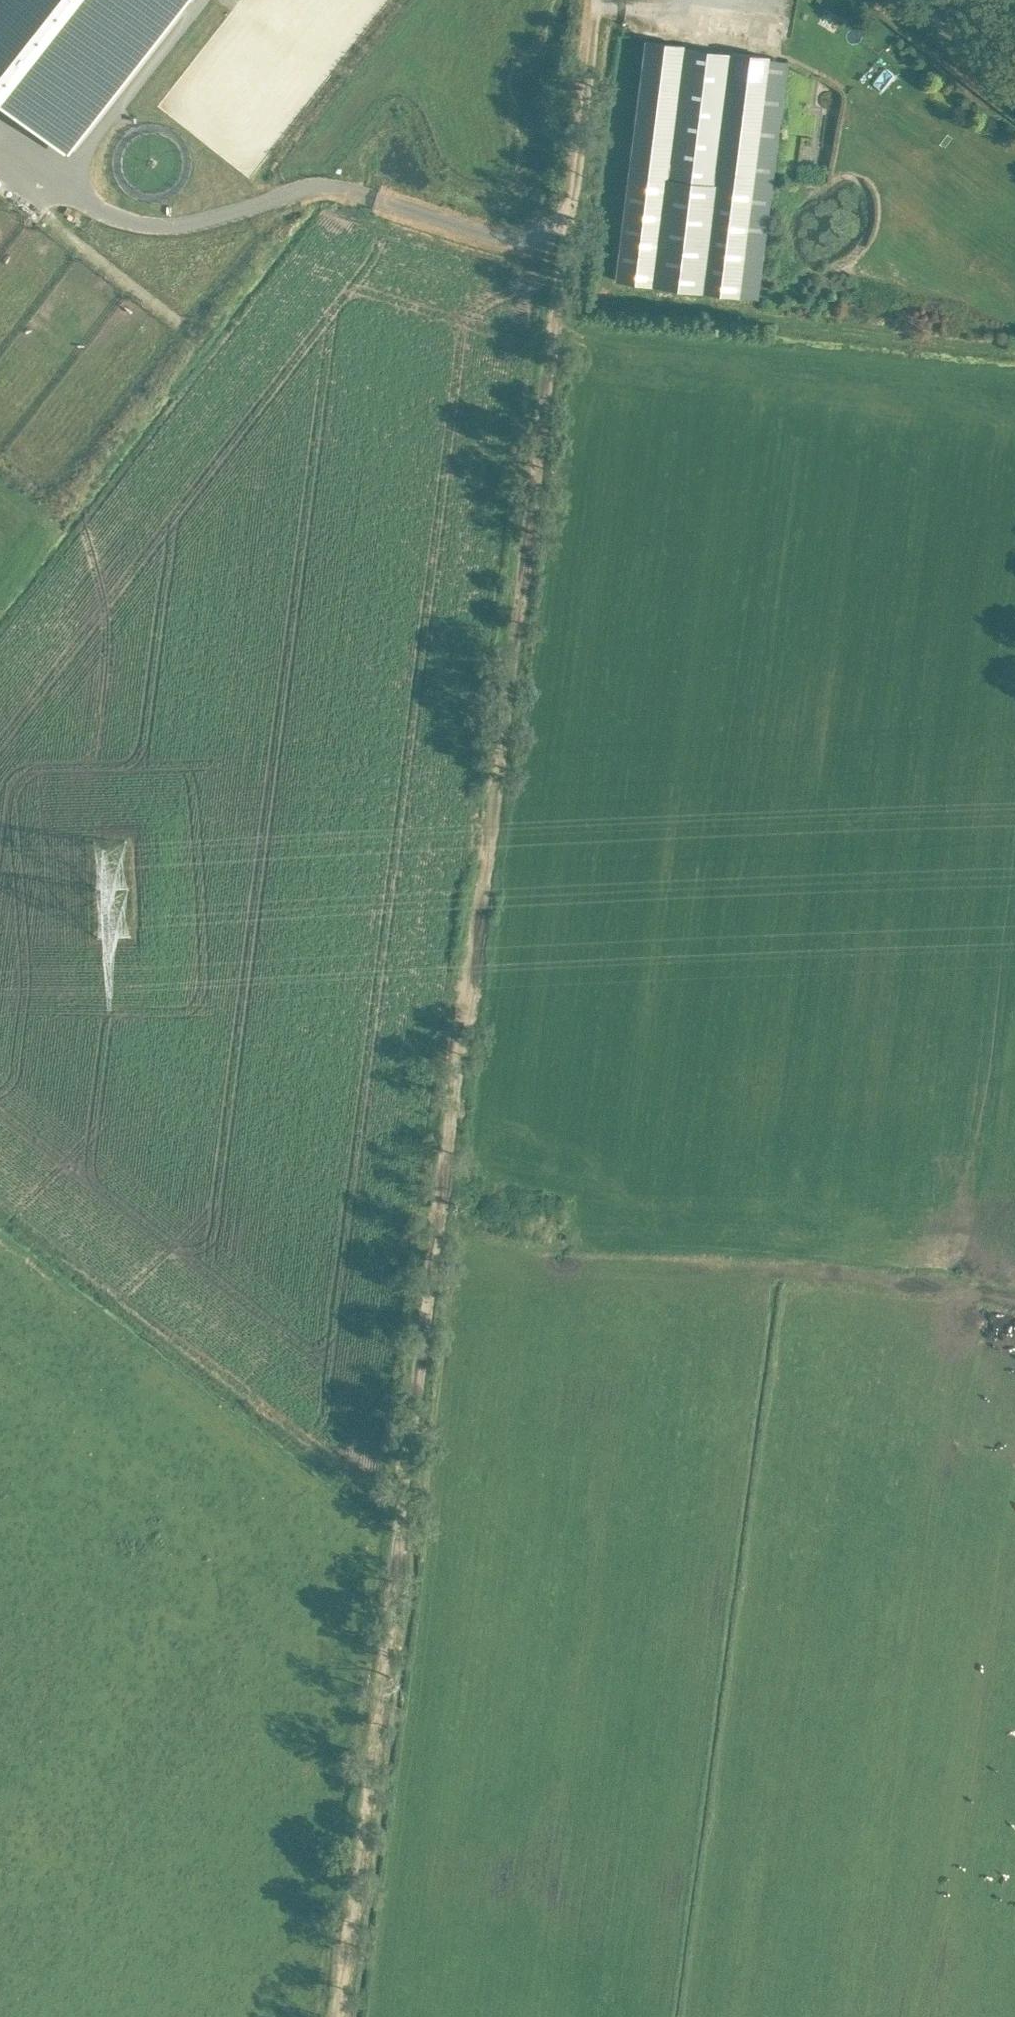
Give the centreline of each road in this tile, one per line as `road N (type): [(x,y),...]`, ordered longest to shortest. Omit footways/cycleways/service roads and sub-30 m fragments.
road 1 (track): [(332,2016),(602,0)]

